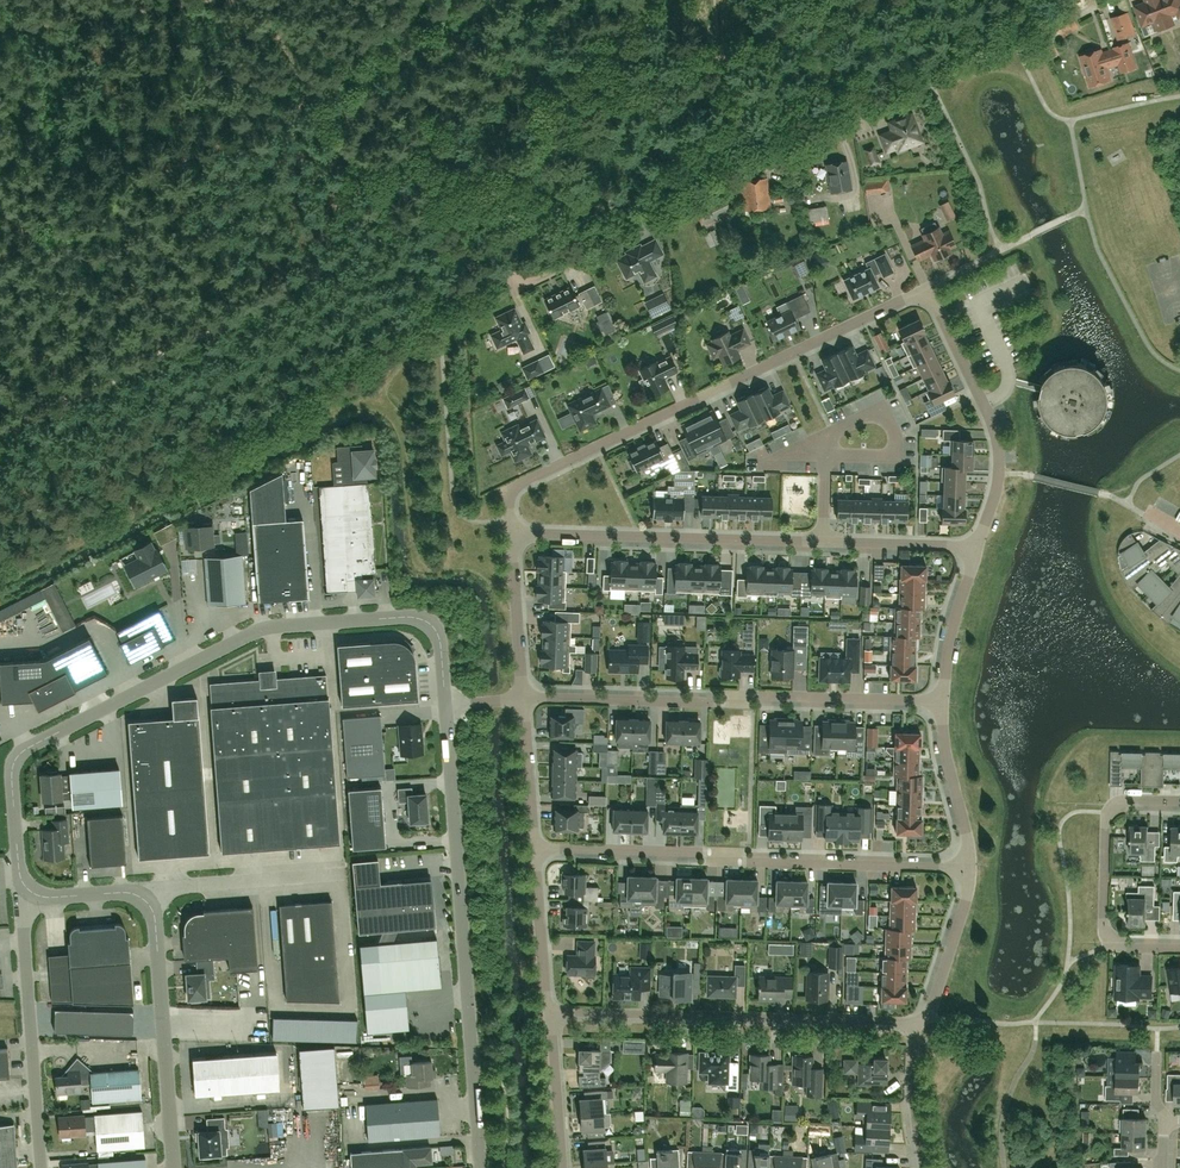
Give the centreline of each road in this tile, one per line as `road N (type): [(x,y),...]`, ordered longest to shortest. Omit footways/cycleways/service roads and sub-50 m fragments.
road 1 (track): [(0,438),(718,61)]
road 2 (unclassified): [(32,892),(18,857),(18,757),(257,633),(427,622),(442,649),(446,706)]
road 3 (residential): [(513,532),(518,485),(925,294)]
road 4 (residential): [(969,869),(535,848)]
road 5 (residential): [(941,700),(524,700)]
road 6 (residential): [(916,1024),(548,1013)]
road 7 (unclassified): [(446,706),(473,1049)]
road 8 (residential): [(513,532),(823,541)]
road 9 (unclassified): [(42,1167),(23,907),(32,892)]
road 10 (residential): [(976,546),(996,493),(999,453),(953,340),(925,294)]
road 11 (residential): [(491,179),(515,290),(659,224)]
road 12 (unclassified): [(173,1167),(156,928),(146,901)]
road 13 (residential): [(825,457),(888,454),(892,427),(871,416),(786,455)]
road 14 (residential): [(1110,939),(1104,918),(1109,812),(1125,800),(1179,801)]
road 15 (unclassified): [(146,901),(168,890),(342,875)]
road 16 (residential): [(969,869),(941,700)]
road 17 (residential): [(524,700),(513,532)]
road 18 (residential): [(916,1024),(931,1008),(969,869)]
road 19 (residential): [(548,1013),(535,848)]
road 20 (residential): [(941,700),(976,546)]
road 21 (residential): [(562,1167),(548,1013)]
road 22 (residential): [(823,541),(976,546)]
road 23 (residential): [(535,848),(524,700)]
road 24 (residential): [(924,1167),(916,1024)]
road 25 (track): [(718,61),(838,0)]

